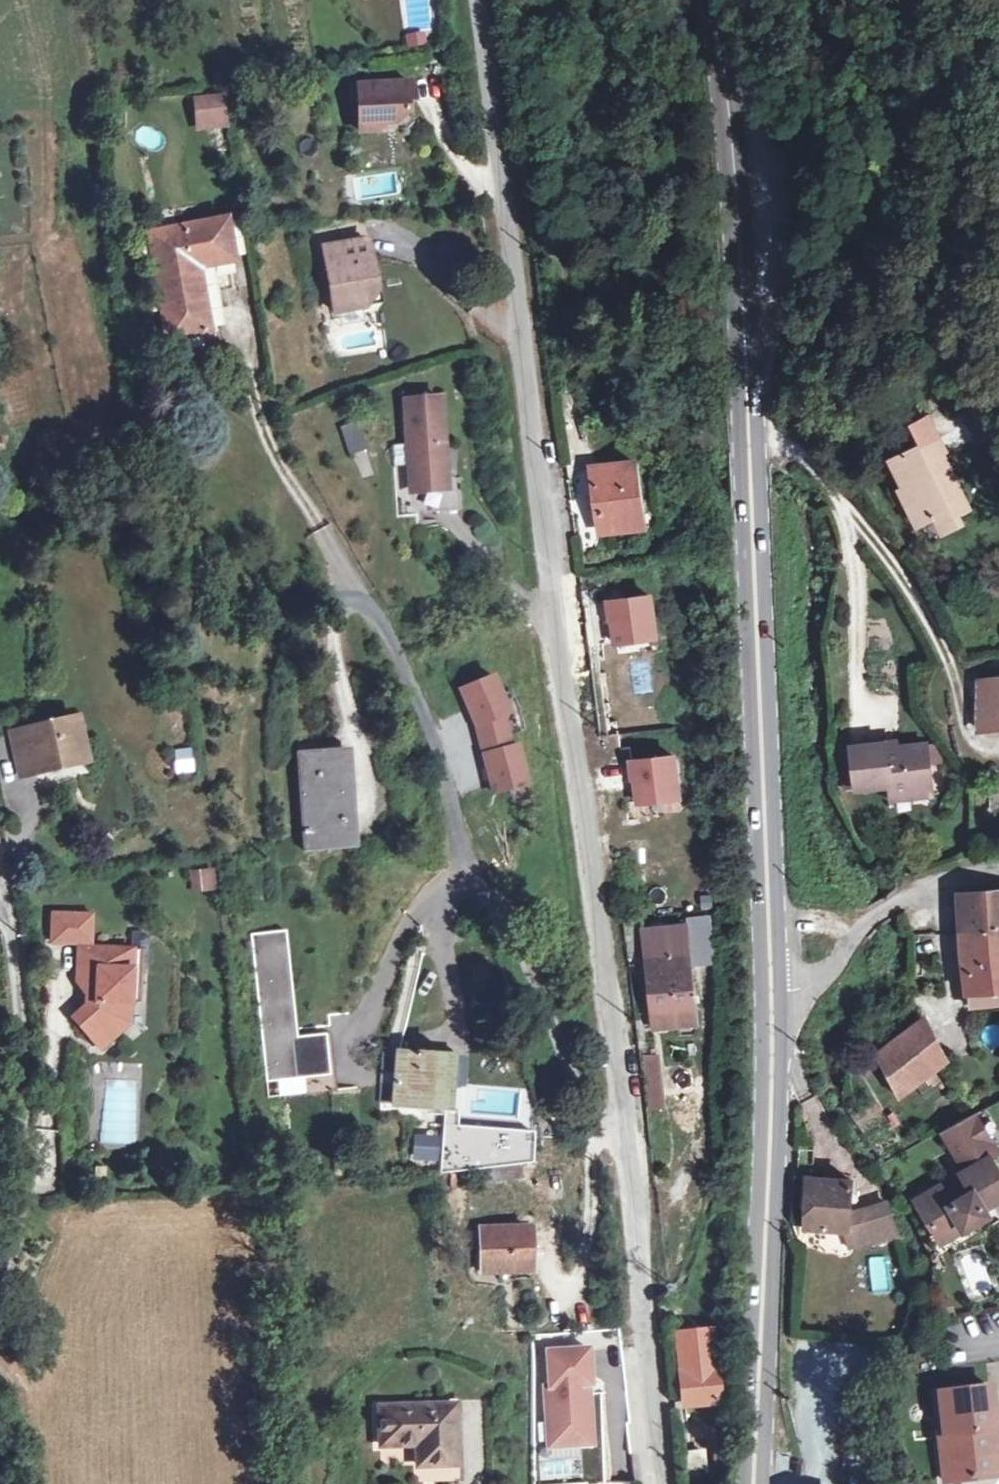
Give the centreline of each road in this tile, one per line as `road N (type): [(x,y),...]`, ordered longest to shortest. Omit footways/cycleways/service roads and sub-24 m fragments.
road 1 (residential): [(628,1150),(479,0)]
road 2 (secondary): [(714,0),(733,143),(749,423),(772,984)]
road 3 (residential): [(255,402),(393,651),(451,805),(464,892),(532,976),(596,1117),(628,1150)]
road 4 (secondary): [(772,984),(755,1483)]
road 5 (unclassified): [(973,0),(946,355),(998,478)]
road 6 (unclassified): [(0,1252),(19,1202),(21,1085),(0,877)]
road 7 (residential): [(661,1483),(628,1150)]
road 8 (unclassified): [(998,871),(908,892),(869,915),(817,969),(772,984)]

